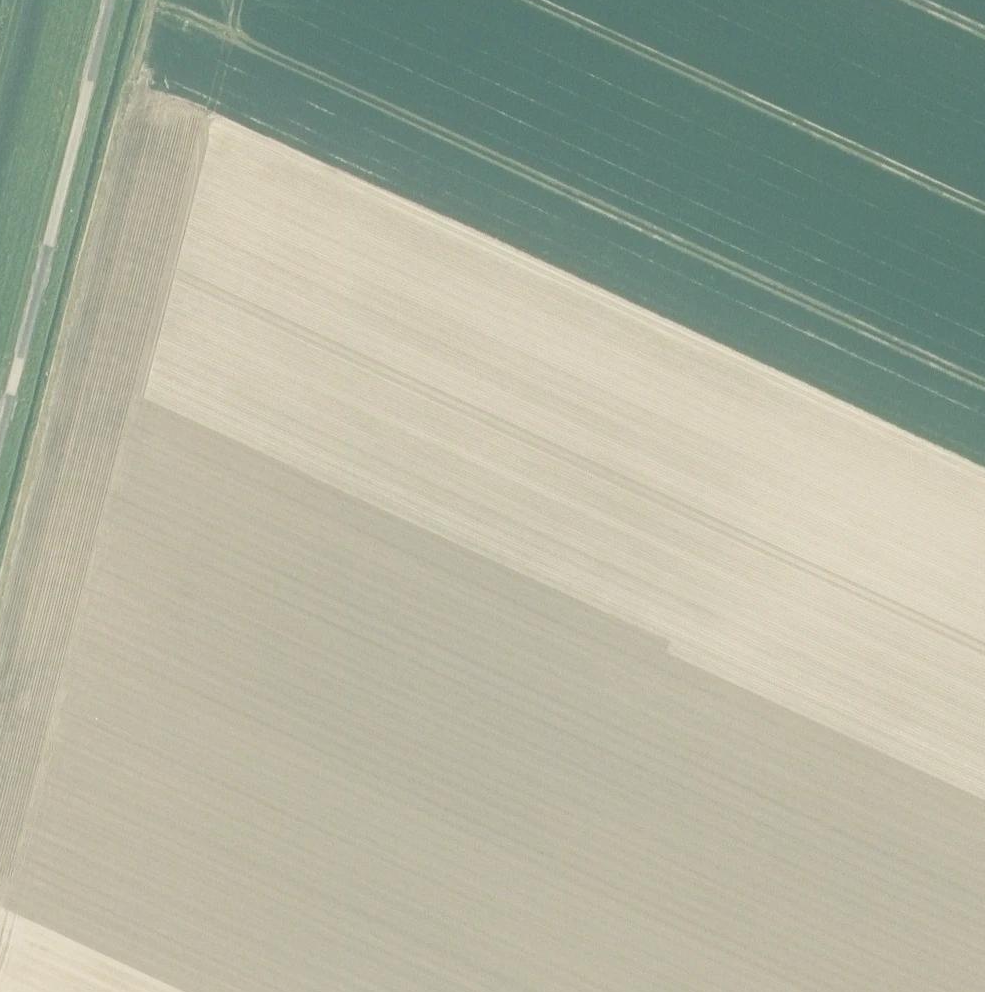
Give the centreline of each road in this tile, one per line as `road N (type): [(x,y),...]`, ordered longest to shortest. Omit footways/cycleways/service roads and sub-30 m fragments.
road 1 (unclassified): [(0,474),(116,0)]

